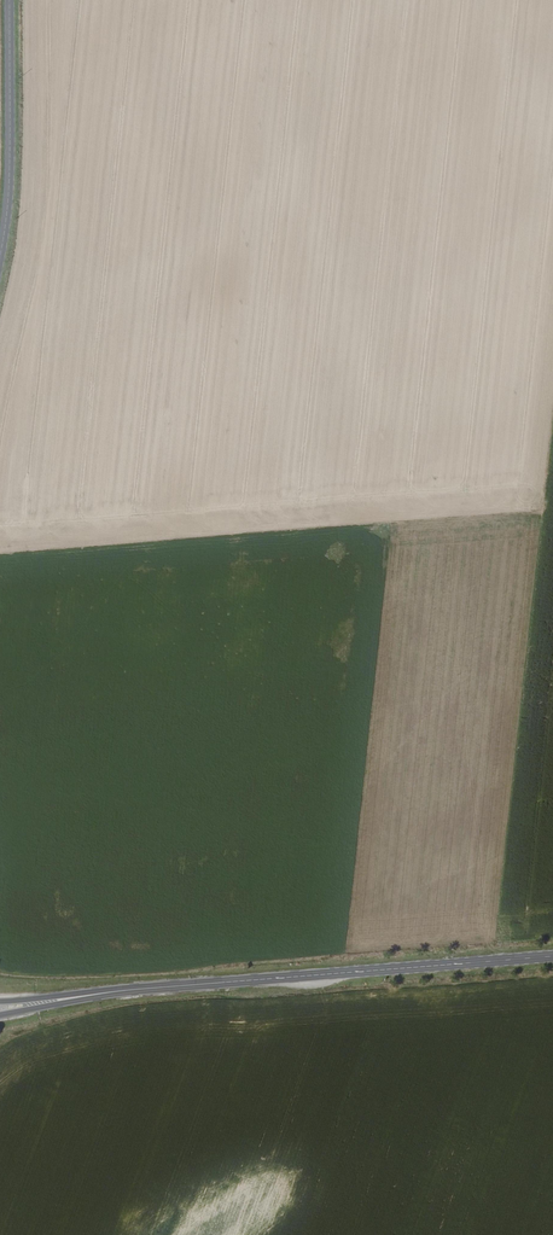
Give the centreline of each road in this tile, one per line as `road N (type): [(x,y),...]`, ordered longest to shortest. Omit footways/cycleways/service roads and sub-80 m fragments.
road 1 (primary): [(95,995),(552,955)]
road 2 (tertiary): [(0,237),(6,0)]

